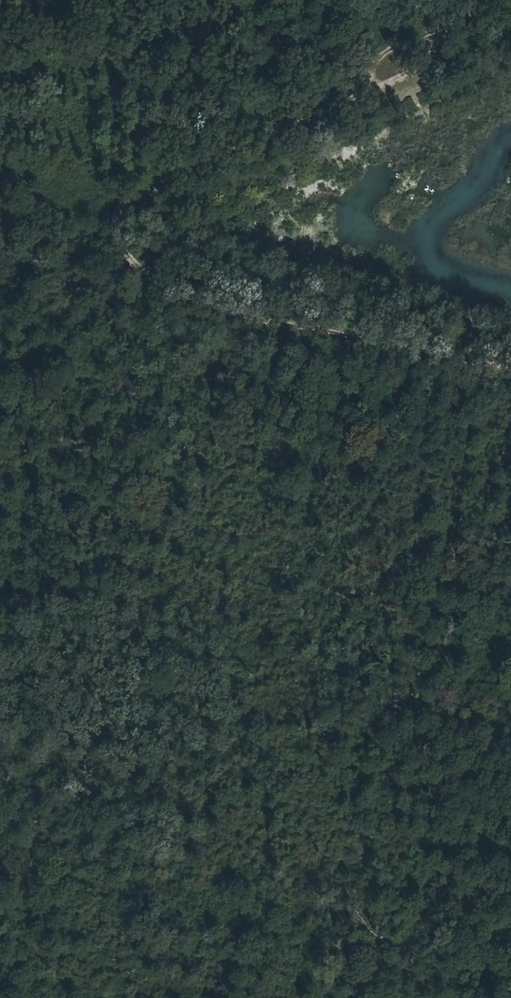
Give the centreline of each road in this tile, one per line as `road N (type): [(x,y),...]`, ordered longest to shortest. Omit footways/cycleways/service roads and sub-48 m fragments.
road 1 (track): [(472,0),(422,66),(243,141),(204,168),(129,198),(113,216),(118,243),(148,278),(238,314),(510,368)]

